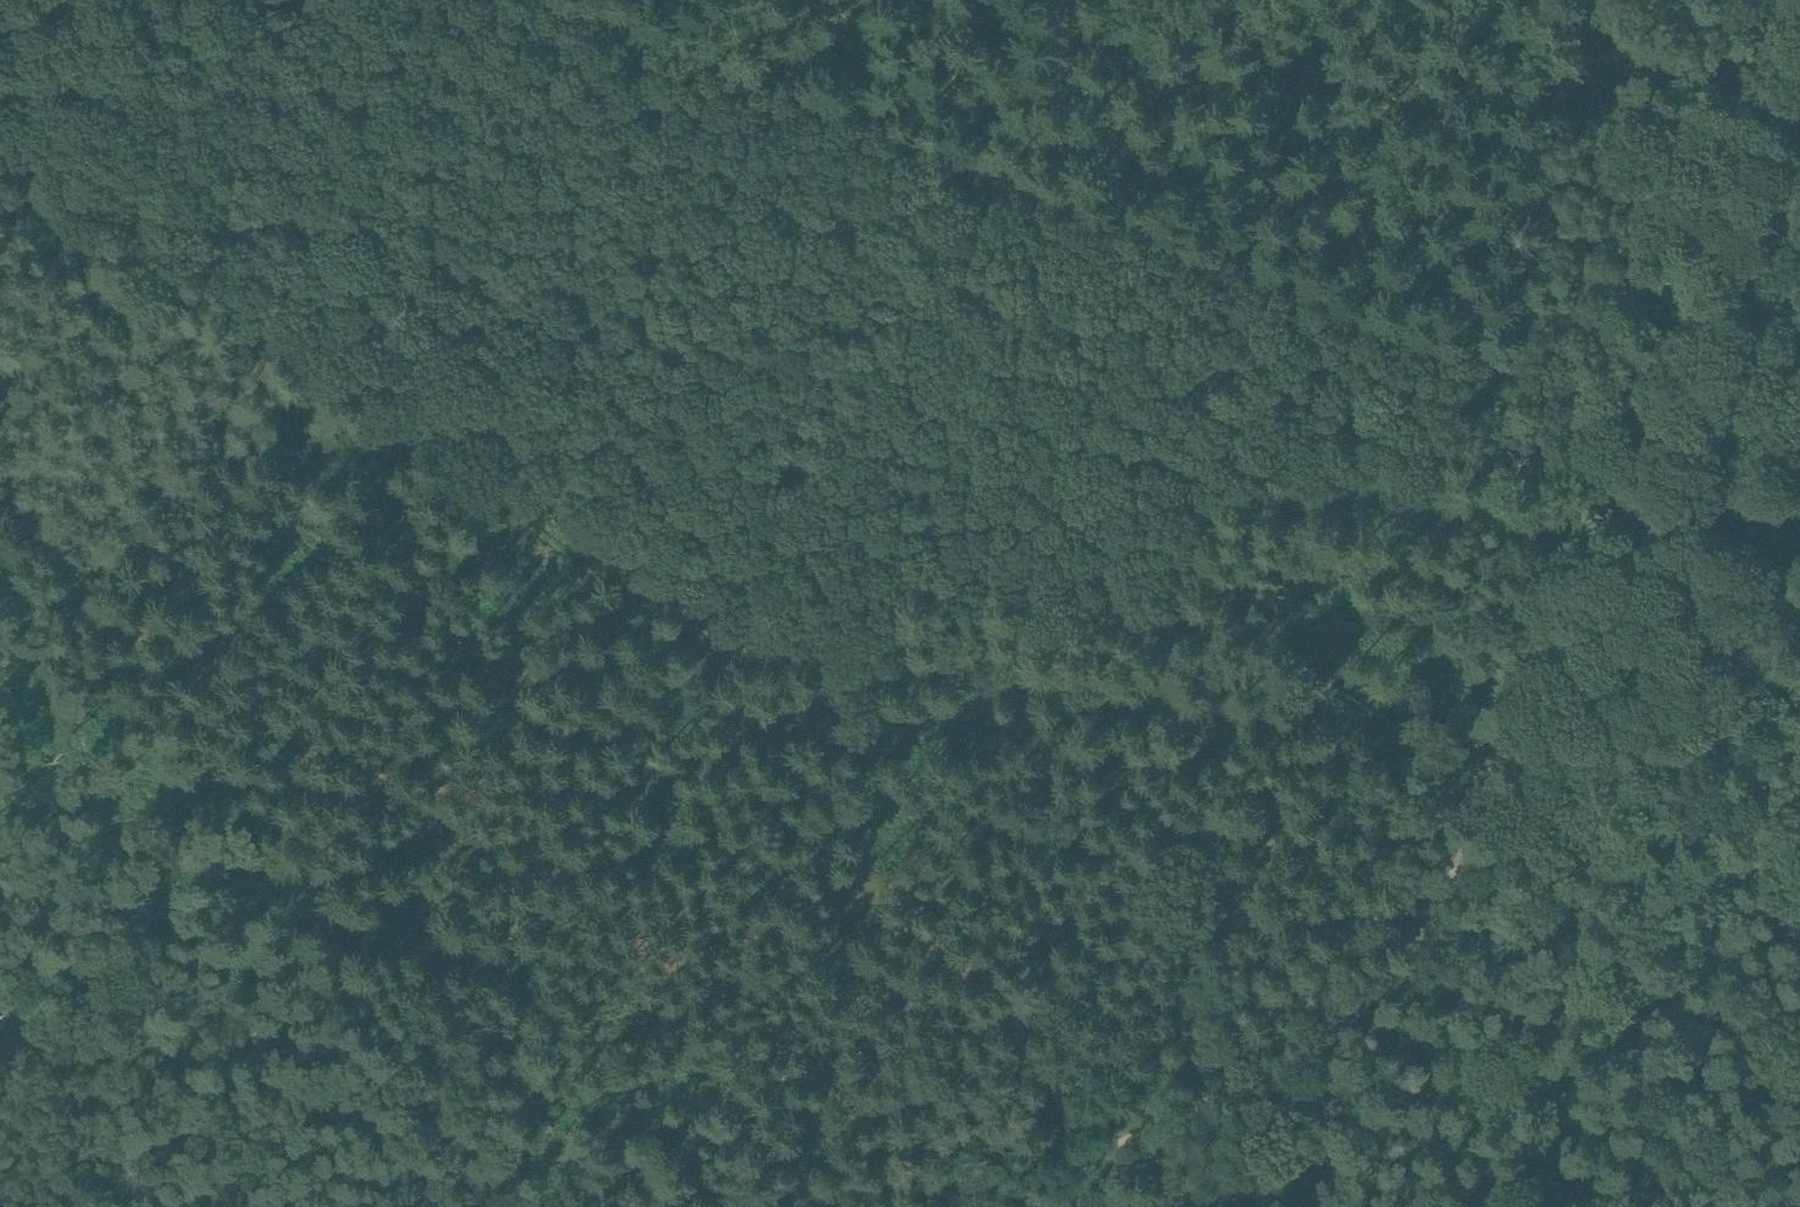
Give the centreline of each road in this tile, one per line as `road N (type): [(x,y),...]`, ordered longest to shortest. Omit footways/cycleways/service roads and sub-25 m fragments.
road 1 (track): [(1799,17),(1535,720)]
road 2 (track): [(1535,720),(1436,954),(1075,1167)]

